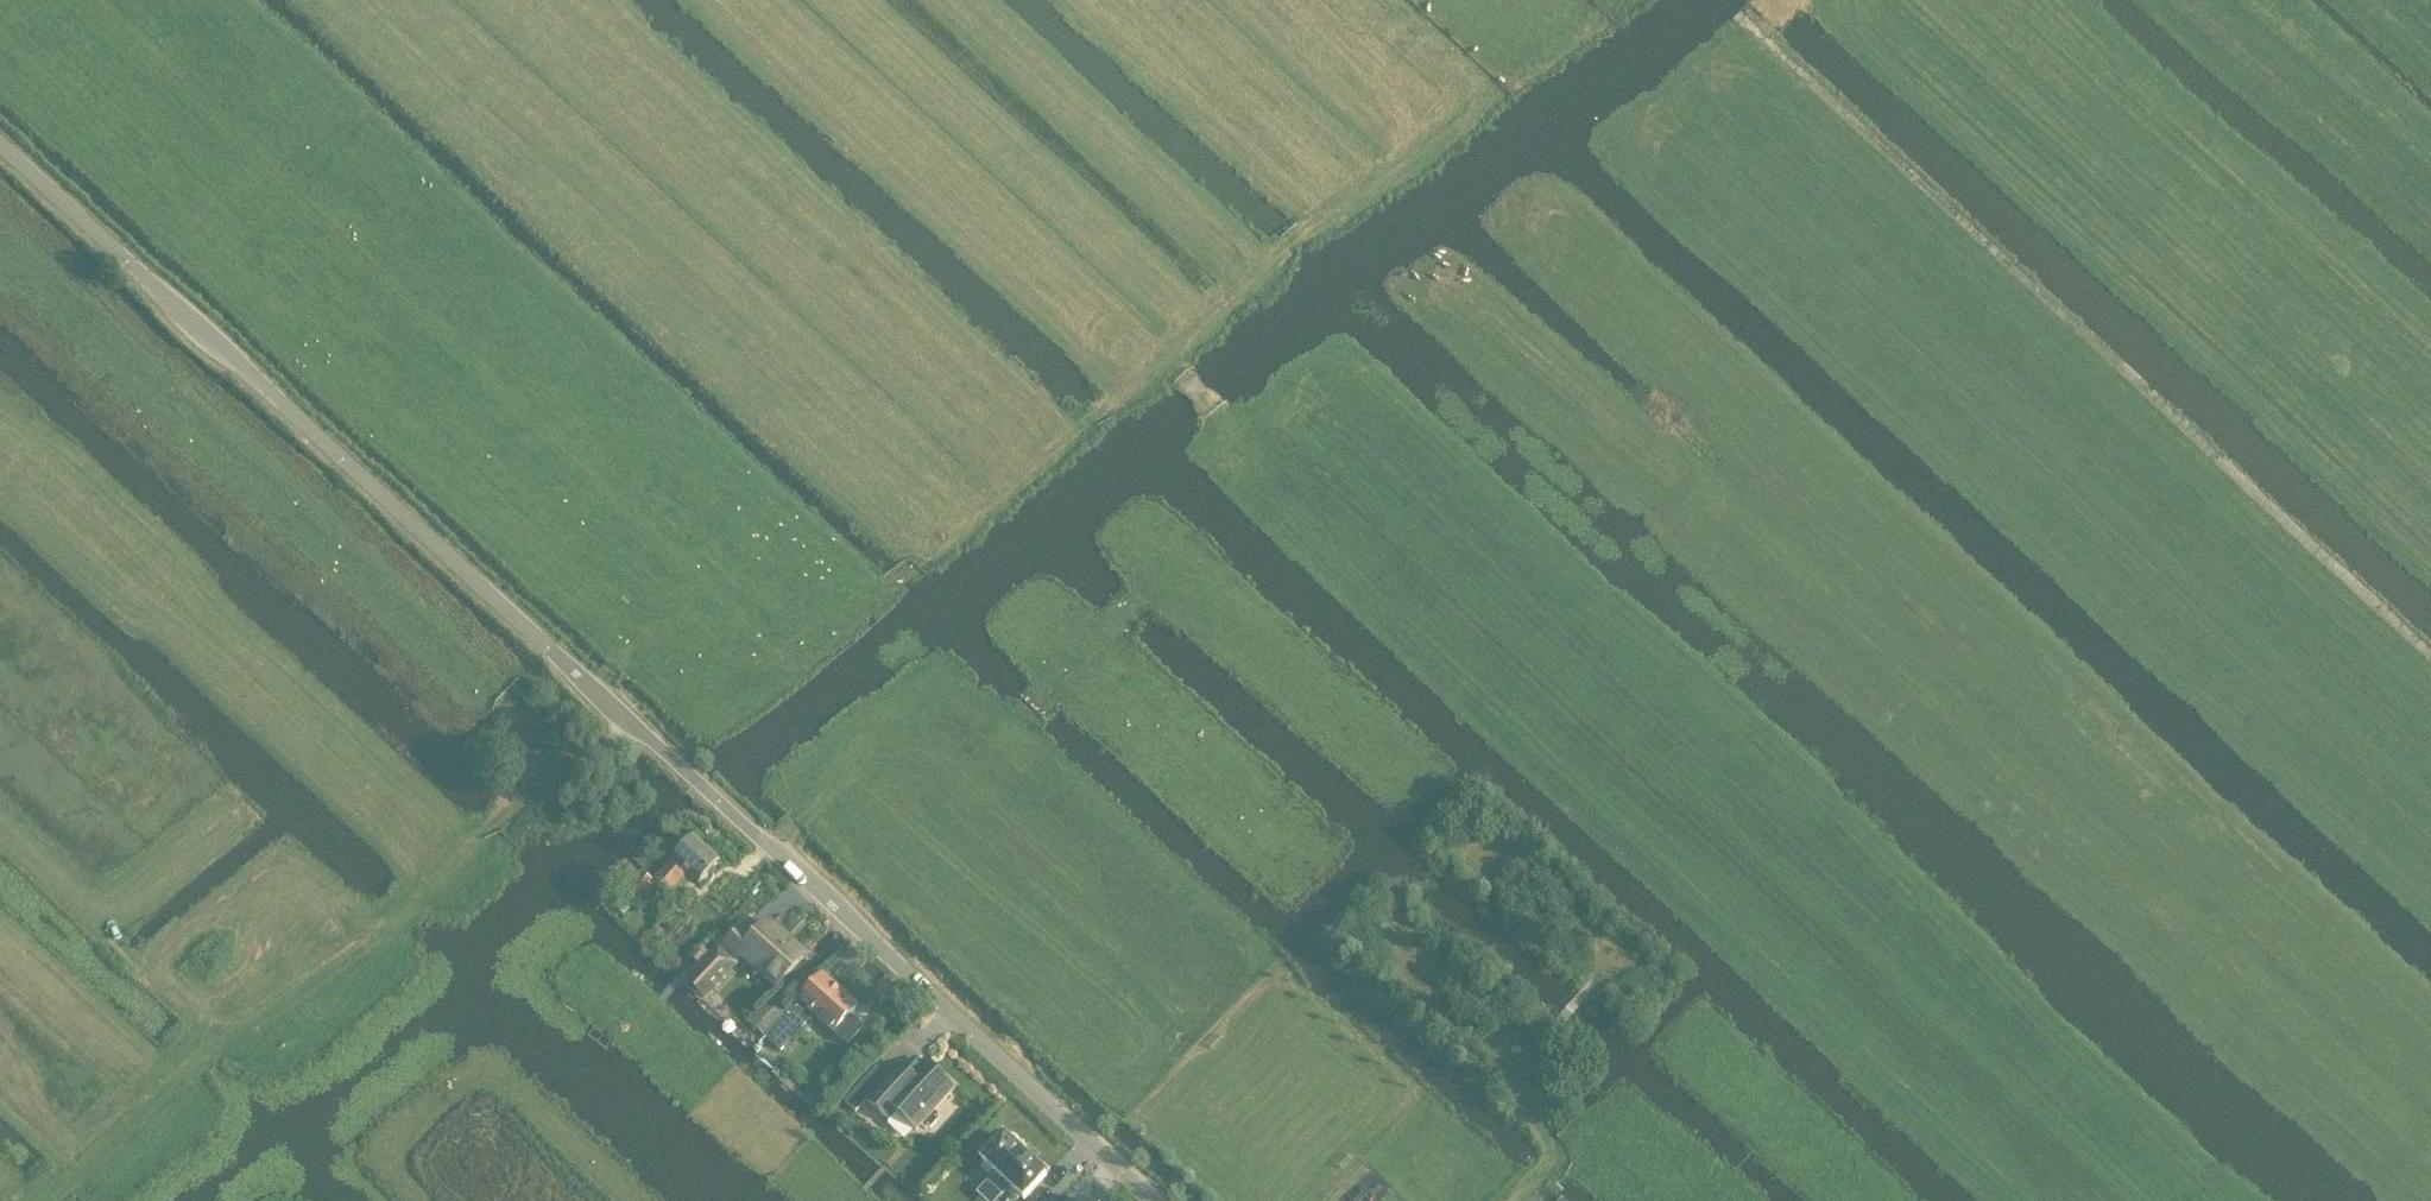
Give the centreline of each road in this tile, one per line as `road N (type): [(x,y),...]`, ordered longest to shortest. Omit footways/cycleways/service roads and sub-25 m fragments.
road 1 (tertiary): [(1150,1200),(0,148)]
road 2 (track): [(1613,0),(1527,75),(1298,237),(1202,338),(1186,378),(1112,409),(915,557),(719,736),(627,661),(602,693)]
road 3 (track): [(2430,657),(1751,30),(1774,0)]
road 4 (track): [(548,781),(176,1058),(26,1200)]

